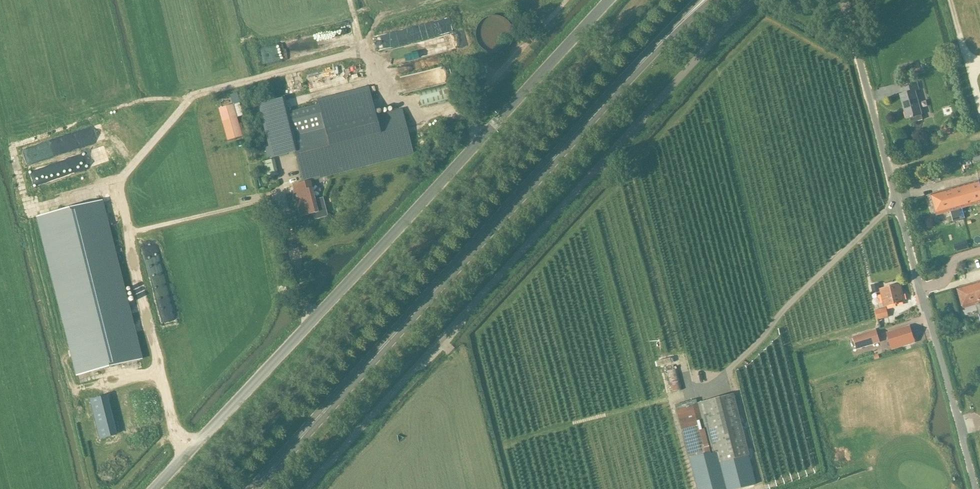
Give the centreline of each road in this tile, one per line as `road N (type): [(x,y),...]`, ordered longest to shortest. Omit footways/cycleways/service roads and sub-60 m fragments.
road 1 (tertiary): [(153,488),(609,0)]
road 2 (unclassified): [(304,488),(755,0)]
road 3 (primary): [(255,488),(692,11)]
road 4 (unclassified): [(974,488),(844,0)]

